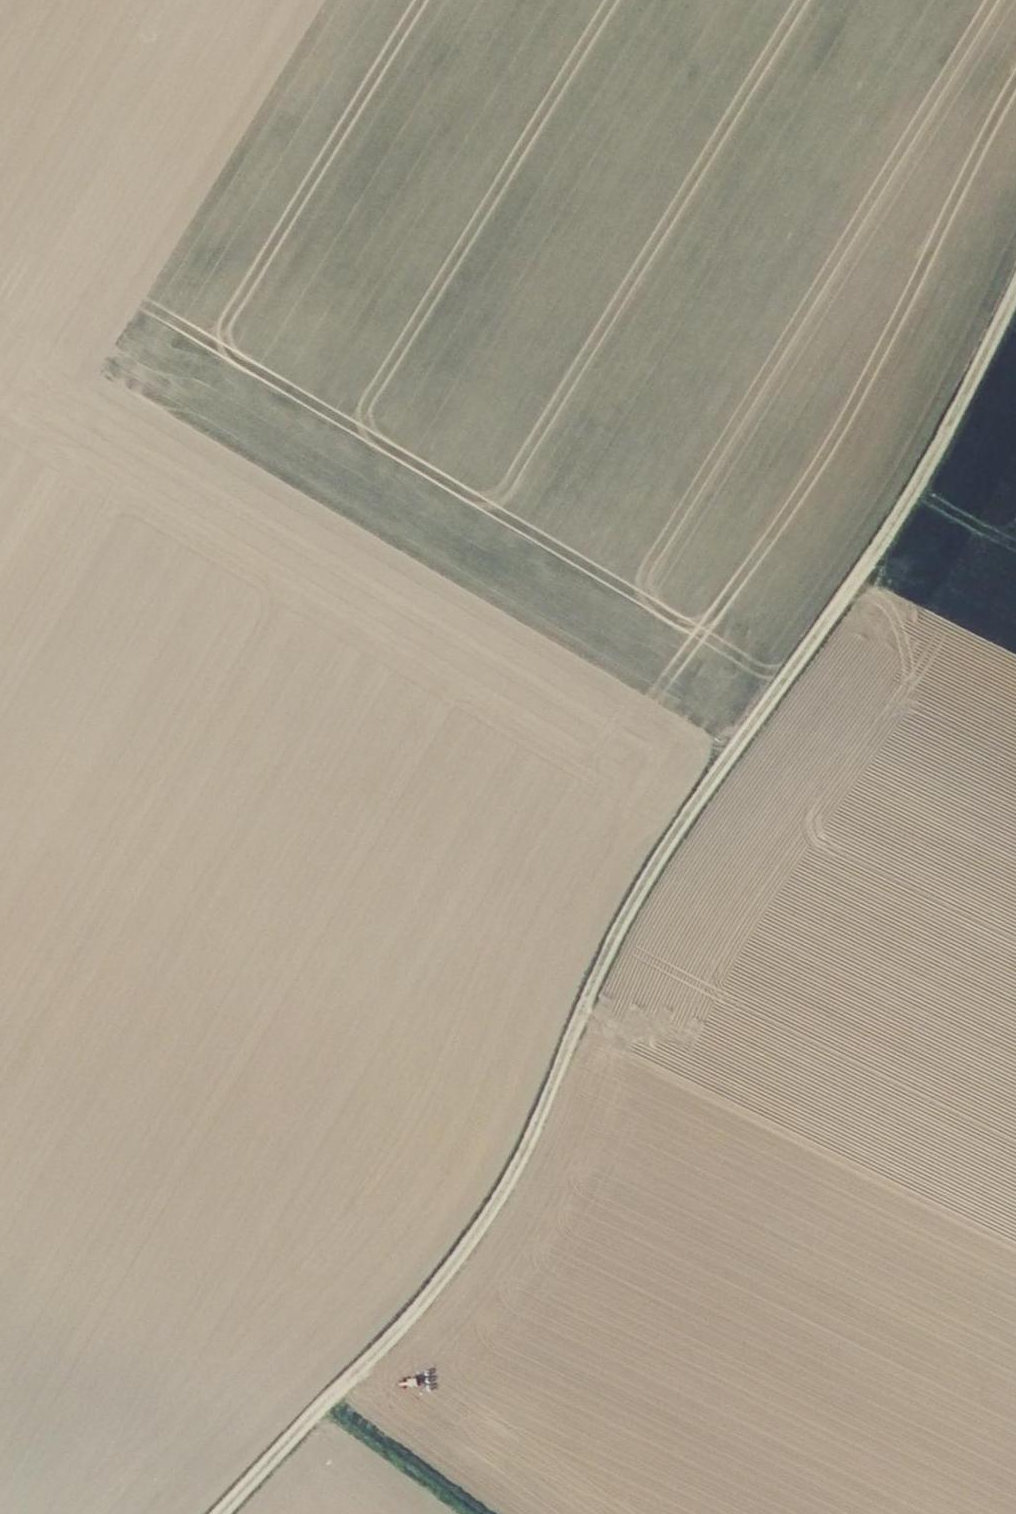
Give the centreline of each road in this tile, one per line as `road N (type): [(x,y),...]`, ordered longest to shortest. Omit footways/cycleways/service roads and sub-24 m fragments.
road 1 (track): [(1015,280),(887,535),(701,779),(593,971),(525,1161),(209,1513)]

